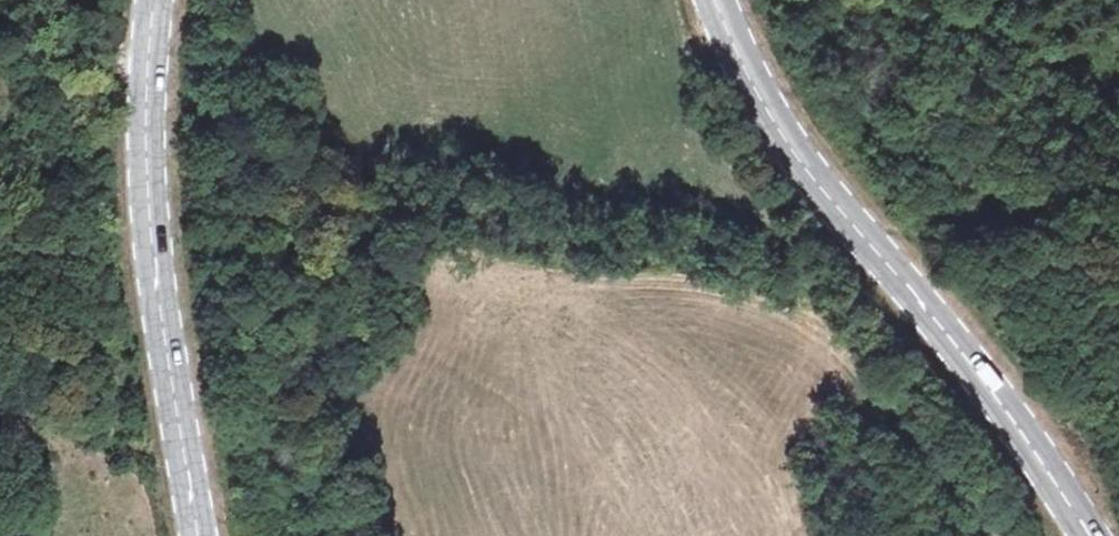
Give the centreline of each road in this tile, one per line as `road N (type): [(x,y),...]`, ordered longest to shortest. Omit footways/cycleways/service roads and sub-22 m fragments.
road 1 (track): [(82,0),(147,74),(321,215),(734,287),(824,337),(959,463),(1074,535)]
road 2 (secondary): [(1088,535),(962,353),(806,170),(739,61),(717,0)]
road 3 (secondary): [(153,0),(148,201),(200,535)]

